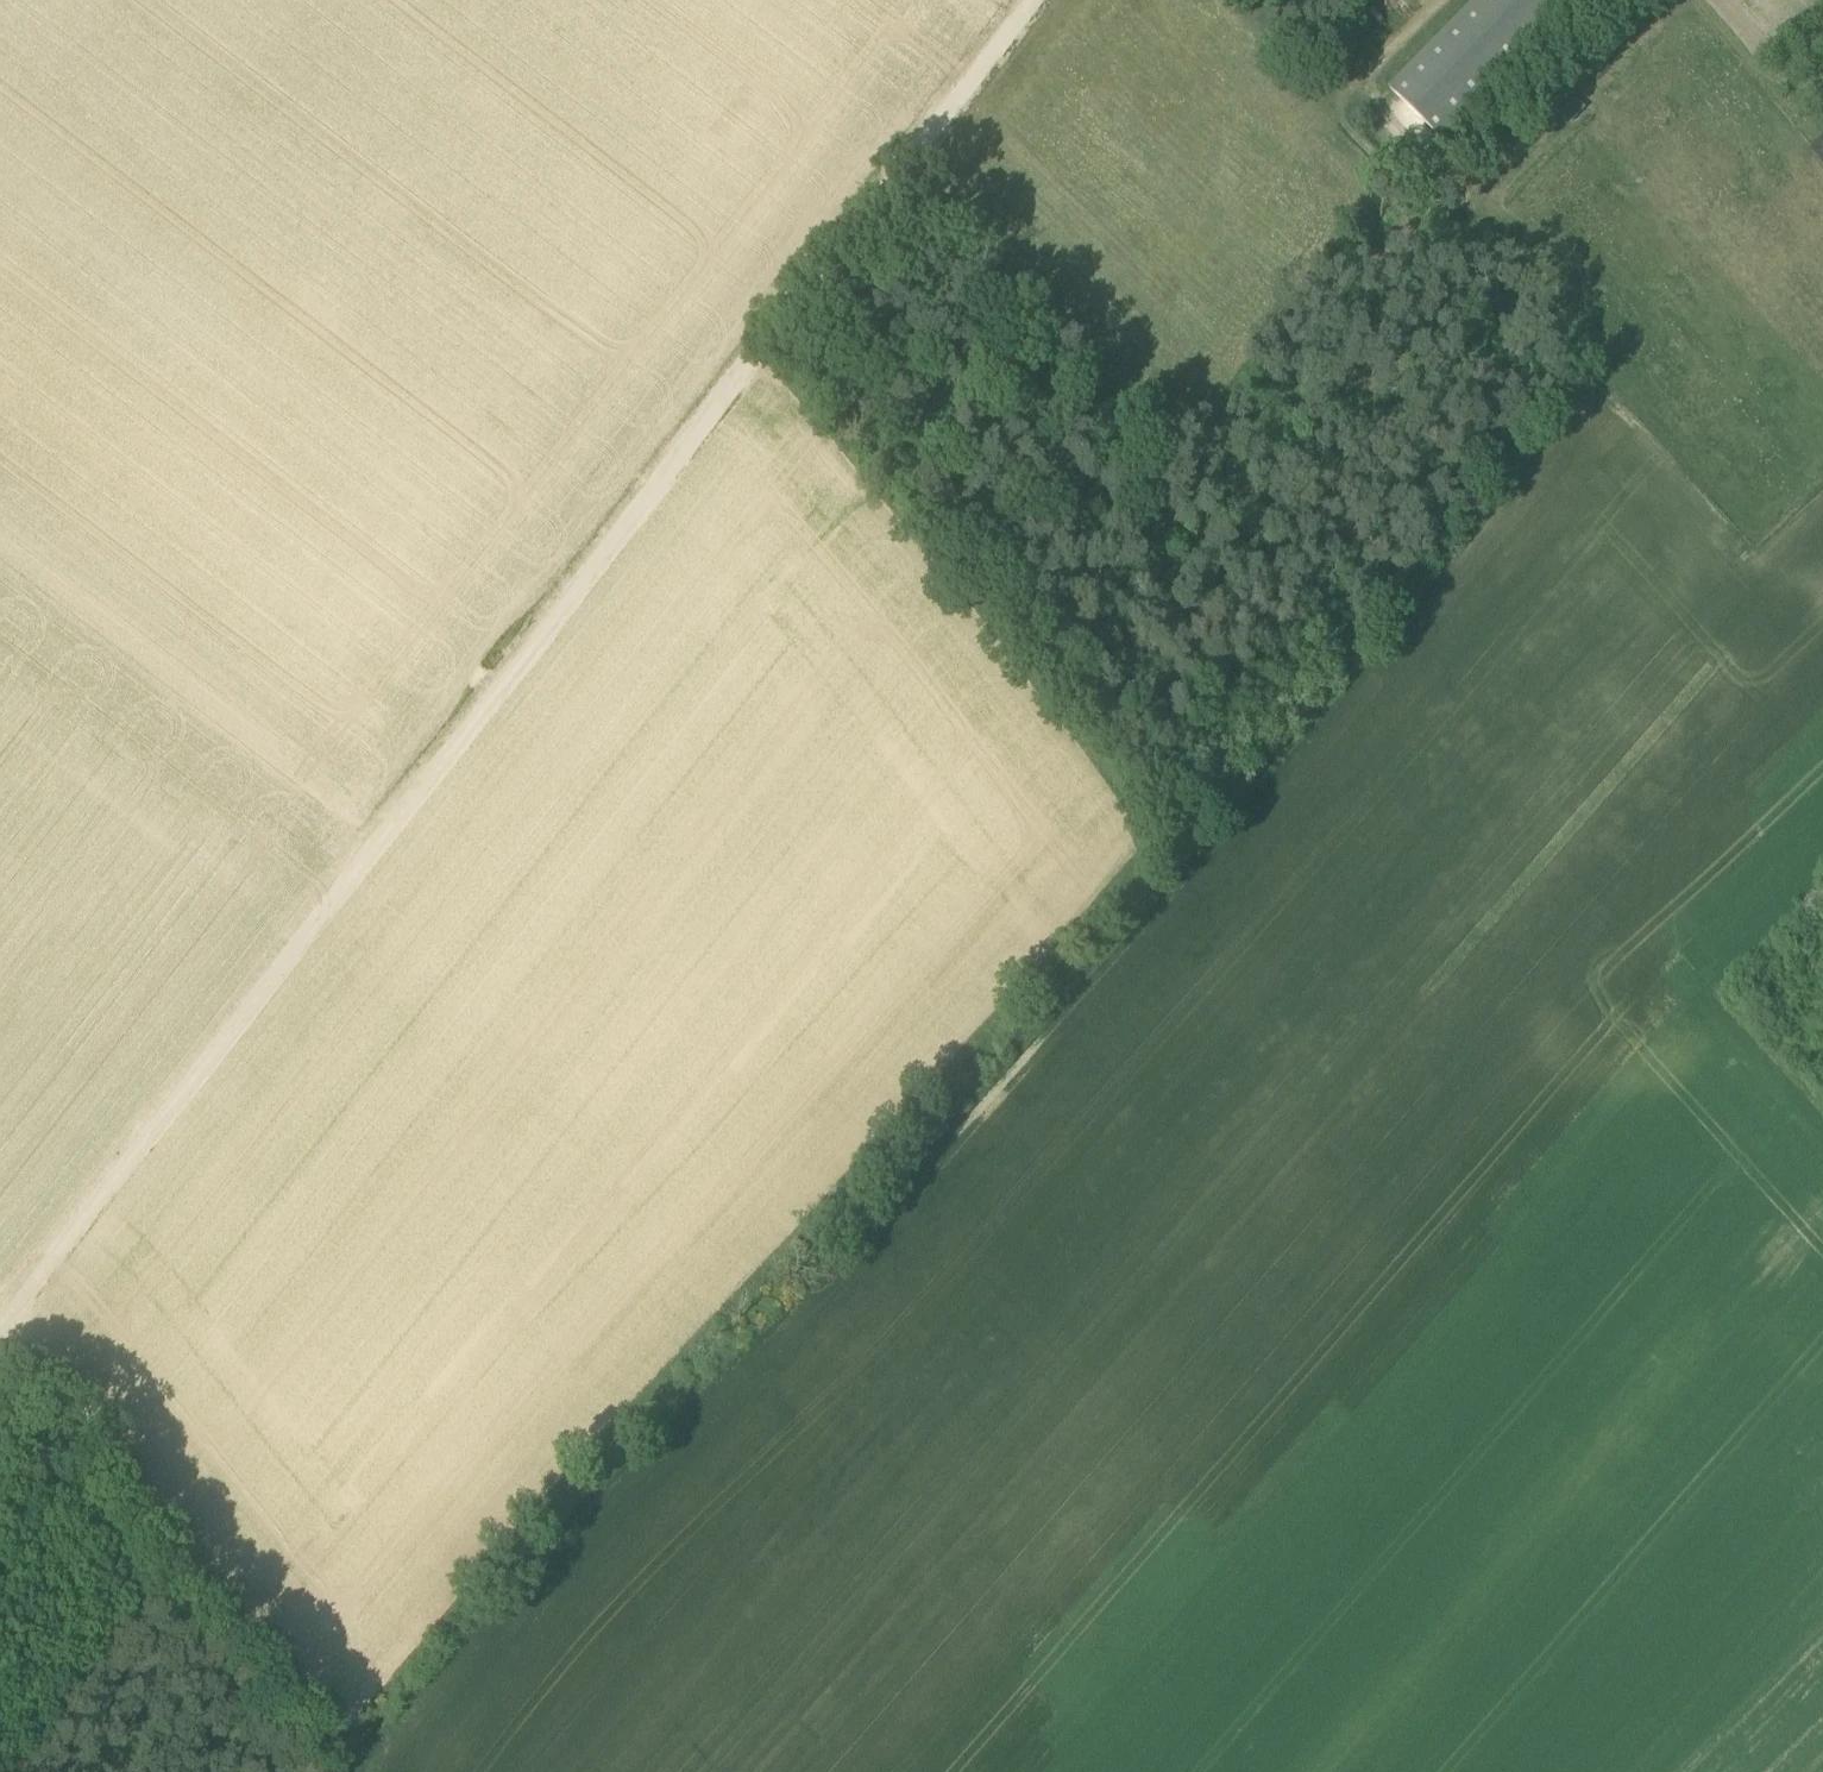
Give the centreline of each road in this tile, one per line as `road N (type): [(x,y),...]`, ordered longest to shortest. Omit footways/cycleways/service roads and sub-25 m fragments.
road 1 (track): [(0,1325),(1035,0)]
road 2 (track): [(0,1340),(297,1696),(339,1771)]

